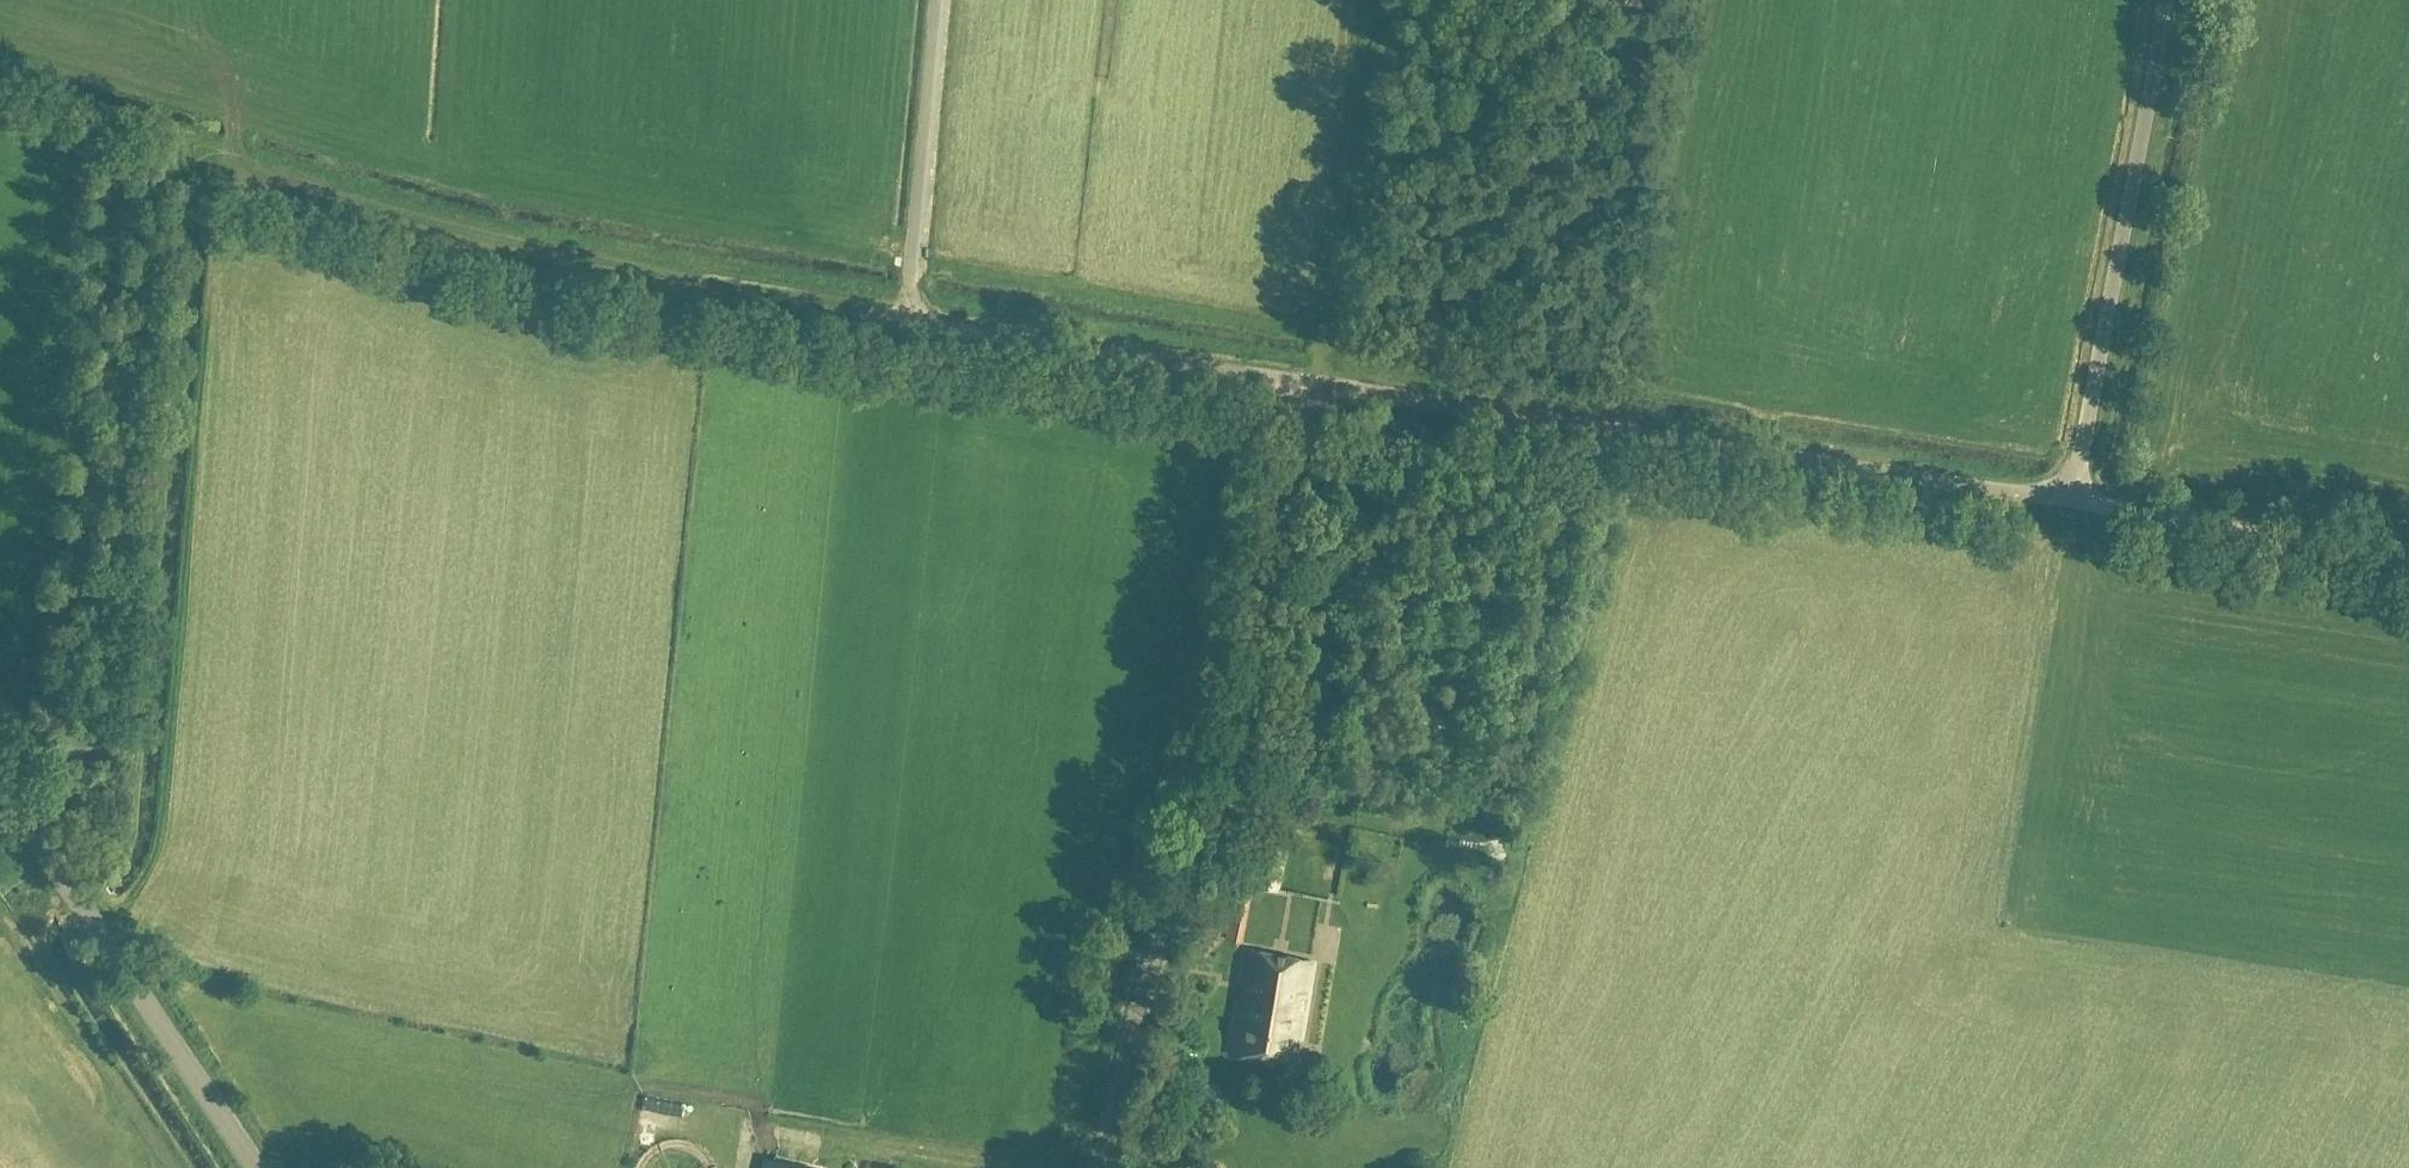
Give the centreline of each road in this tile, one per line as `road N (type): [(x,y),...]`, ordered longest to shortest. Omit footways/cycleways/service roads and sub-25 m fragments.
road 1 (unclassified): [(1097,1167),(1146,968),(1223,796),(1302,385)]
road 2 (unclassified): [(2073,502),(1302,385)]
road 3 (unclassified): [(2073,502),(2170,0)]
road 4 (unclassified): [(256,1167),(0,789)]
road 5 (unclassified): [(1302,385),(866,316)]
road 6 (track): [(2073,502),(2408,559)]

